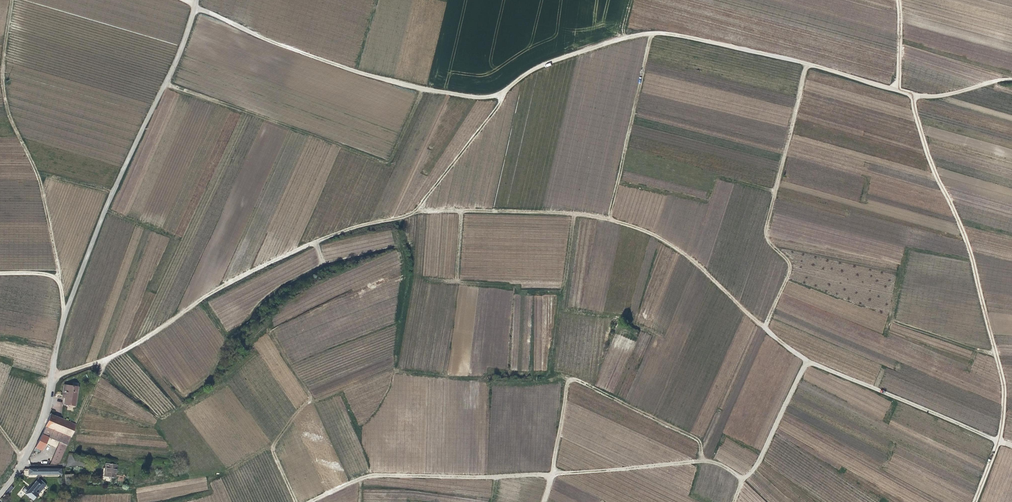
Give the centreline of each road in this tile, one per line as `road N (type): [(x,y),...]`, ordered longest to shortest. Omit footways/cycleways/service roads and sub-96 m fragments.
road 1 (track): [(196,0),(61,319),(49,378),(136,343),(225,280),(313,241),(410,212),(610,219),(679,249),(807,362),(1011,445)]
road 2 (track): [(898,90),(664,30),(534,66),(487,96),(419,89),(184,0)]
road 3 (track): [(310,501),(378,474),(551,474),(709,461),(742,478),(757,465),(807,362)]
road 4 (track): [(975,501),(999,441),(1004,390),(966,242),(929,160),(911,94)]
road 5 (track): [(60,285),(41,183),(4,110),(10,0)]
road 6 (track): [(808,64),(766,229),(790,270),(764,327)]
road 7 (track): [(551,474),(574,378),(697,439),(703,461)]
road 8 (track): [(296,501),(272,445),(312,398),(267,330)]
road 9 (residential): [(49,378),(41,415),(0,489)]

